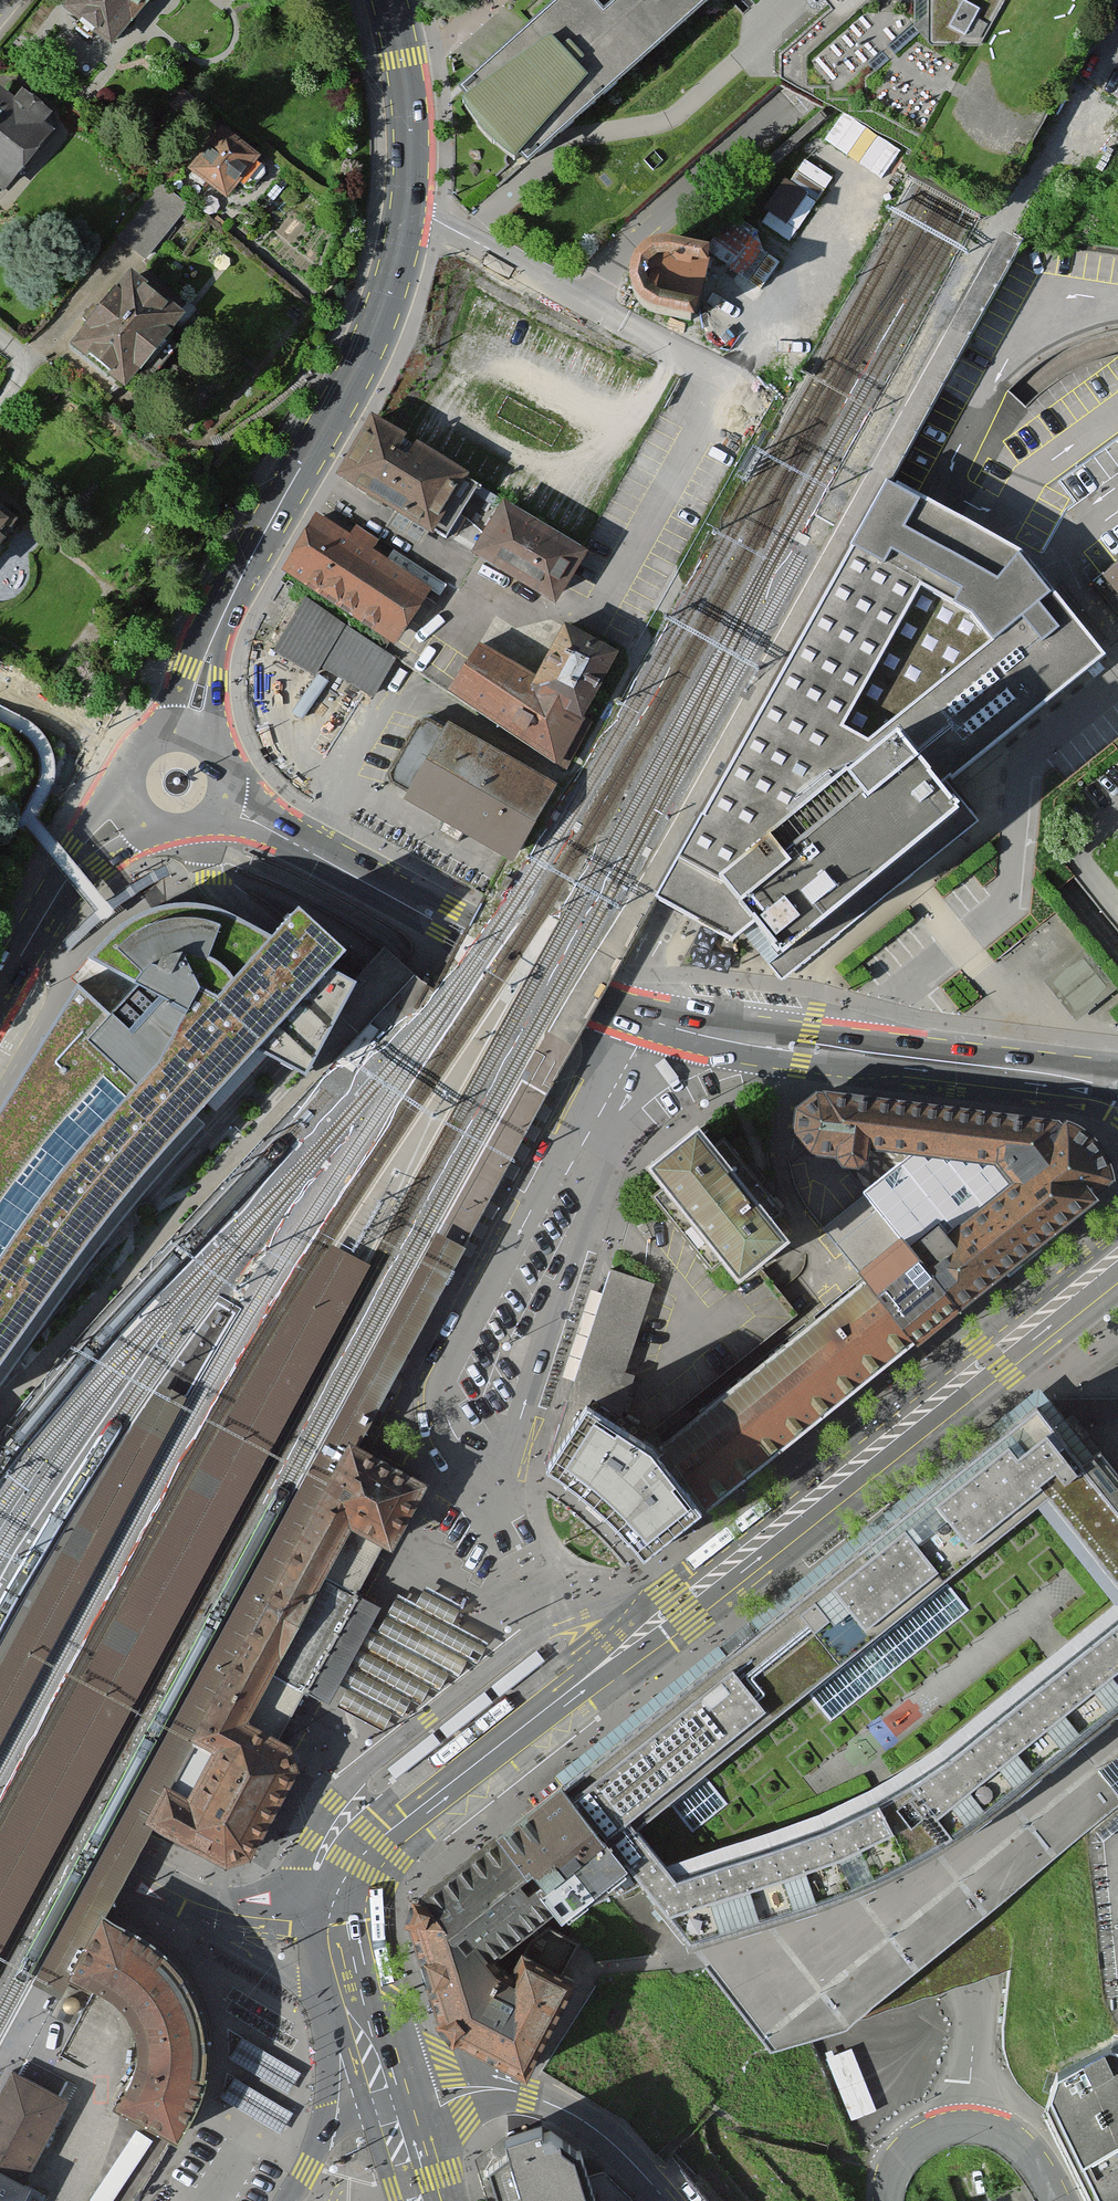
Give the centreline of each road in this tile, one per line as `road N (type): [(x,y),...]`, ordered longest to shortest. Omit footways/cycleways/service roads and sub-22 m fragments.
road 1 (secondary): [(388,2105),(339,1939),(339,1906),(357,1866),(416,1810),(1117,1250)]
road 2 (secondary): [(1041,1073),(666,1026),(602,1002),(225,805)]
road 3 (secondary): [(389,0),(414,146),(409,218),(342,399),(235,591)]
road 4 (residential): [(388,2105),(478,2089),(543,2100),(614,2145),(663,2200)]
road 5 (residential): [(885,2200),(901,2152),(925,2134),(963,2124),(996,2129),(1021,2145),(1059,2200)]
road 6 (secondary): [(132,812),(56,897),(0,997)]
road 7 (secondary): [(235,591),(190,654),(163,730)]
road 8 (secondary): [(209,740),(235,591)]
road 9 (secondary): [(388,2105),(349,2118),(322,2142),(288,2200)]

